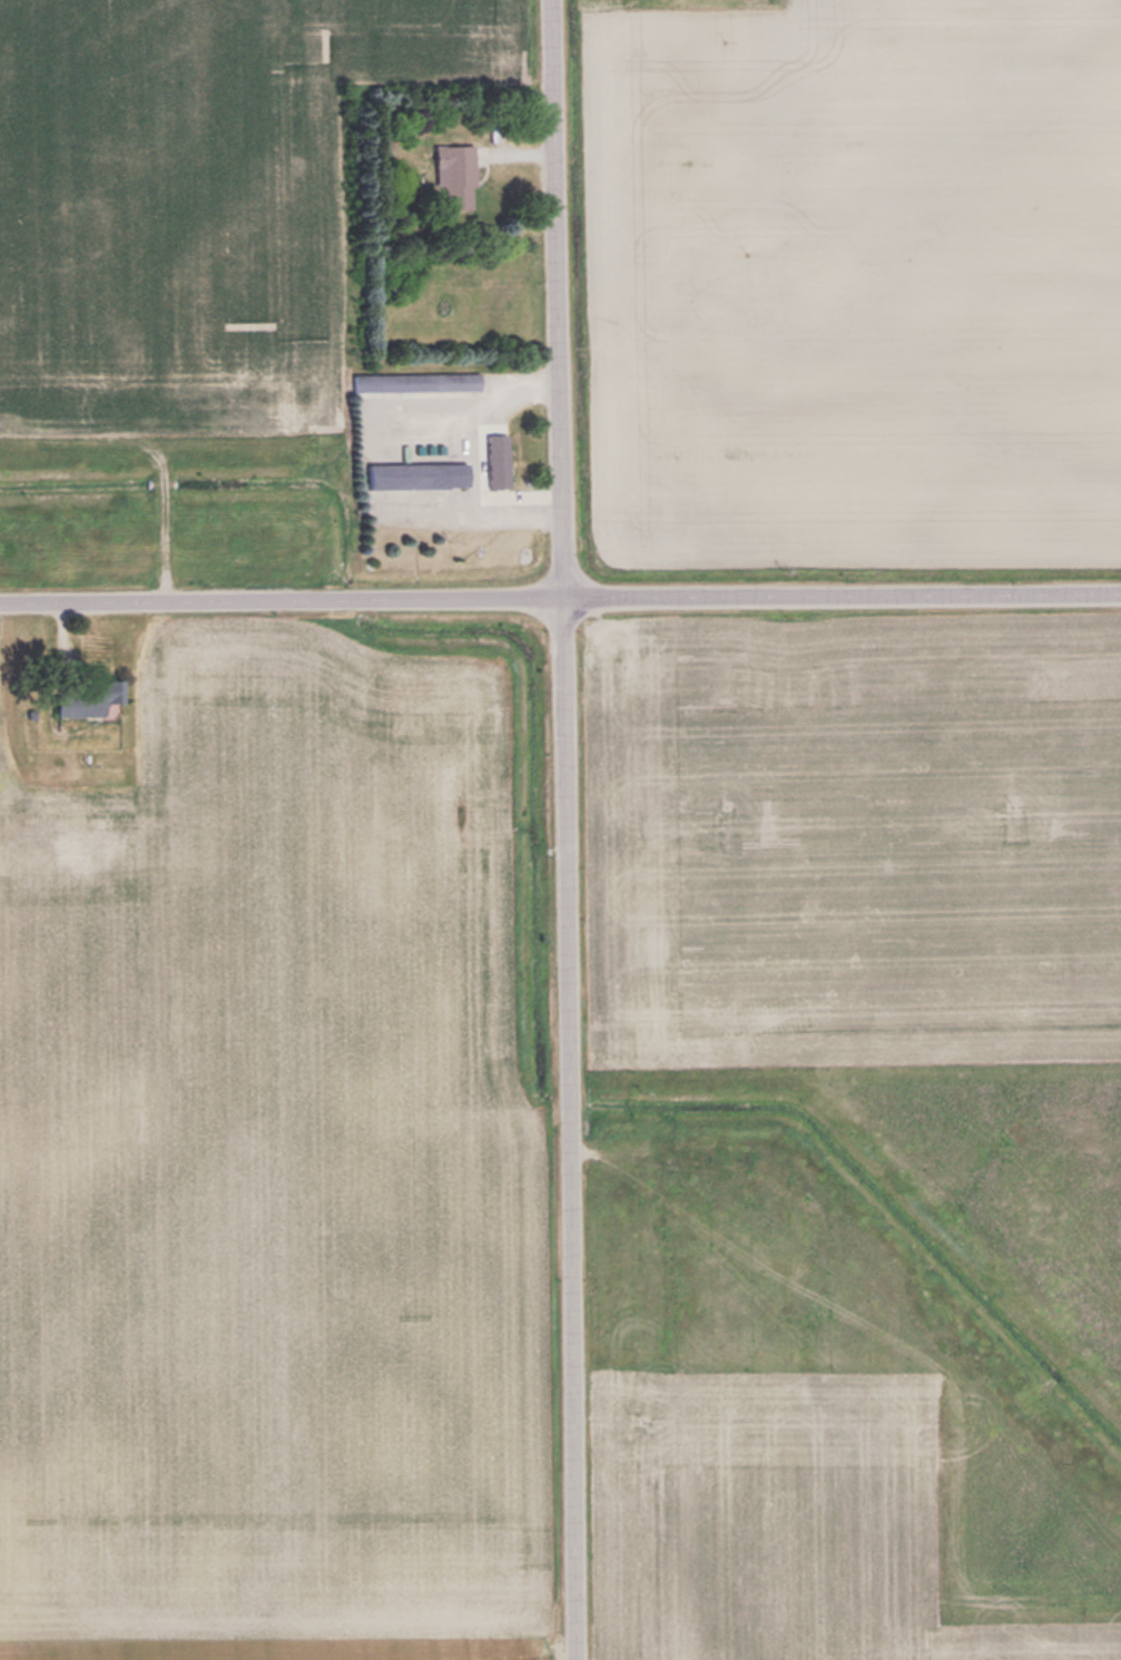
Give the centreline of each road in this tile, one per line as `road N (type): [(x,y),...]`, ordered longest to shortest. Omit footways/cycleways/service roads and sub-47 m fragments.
road 1 (tertiary): [(0,605),(1120,595)]
road 2 (residential): [(580,1659),(568,598)]
road 3 (residential): [(568,598),(556,0)]

